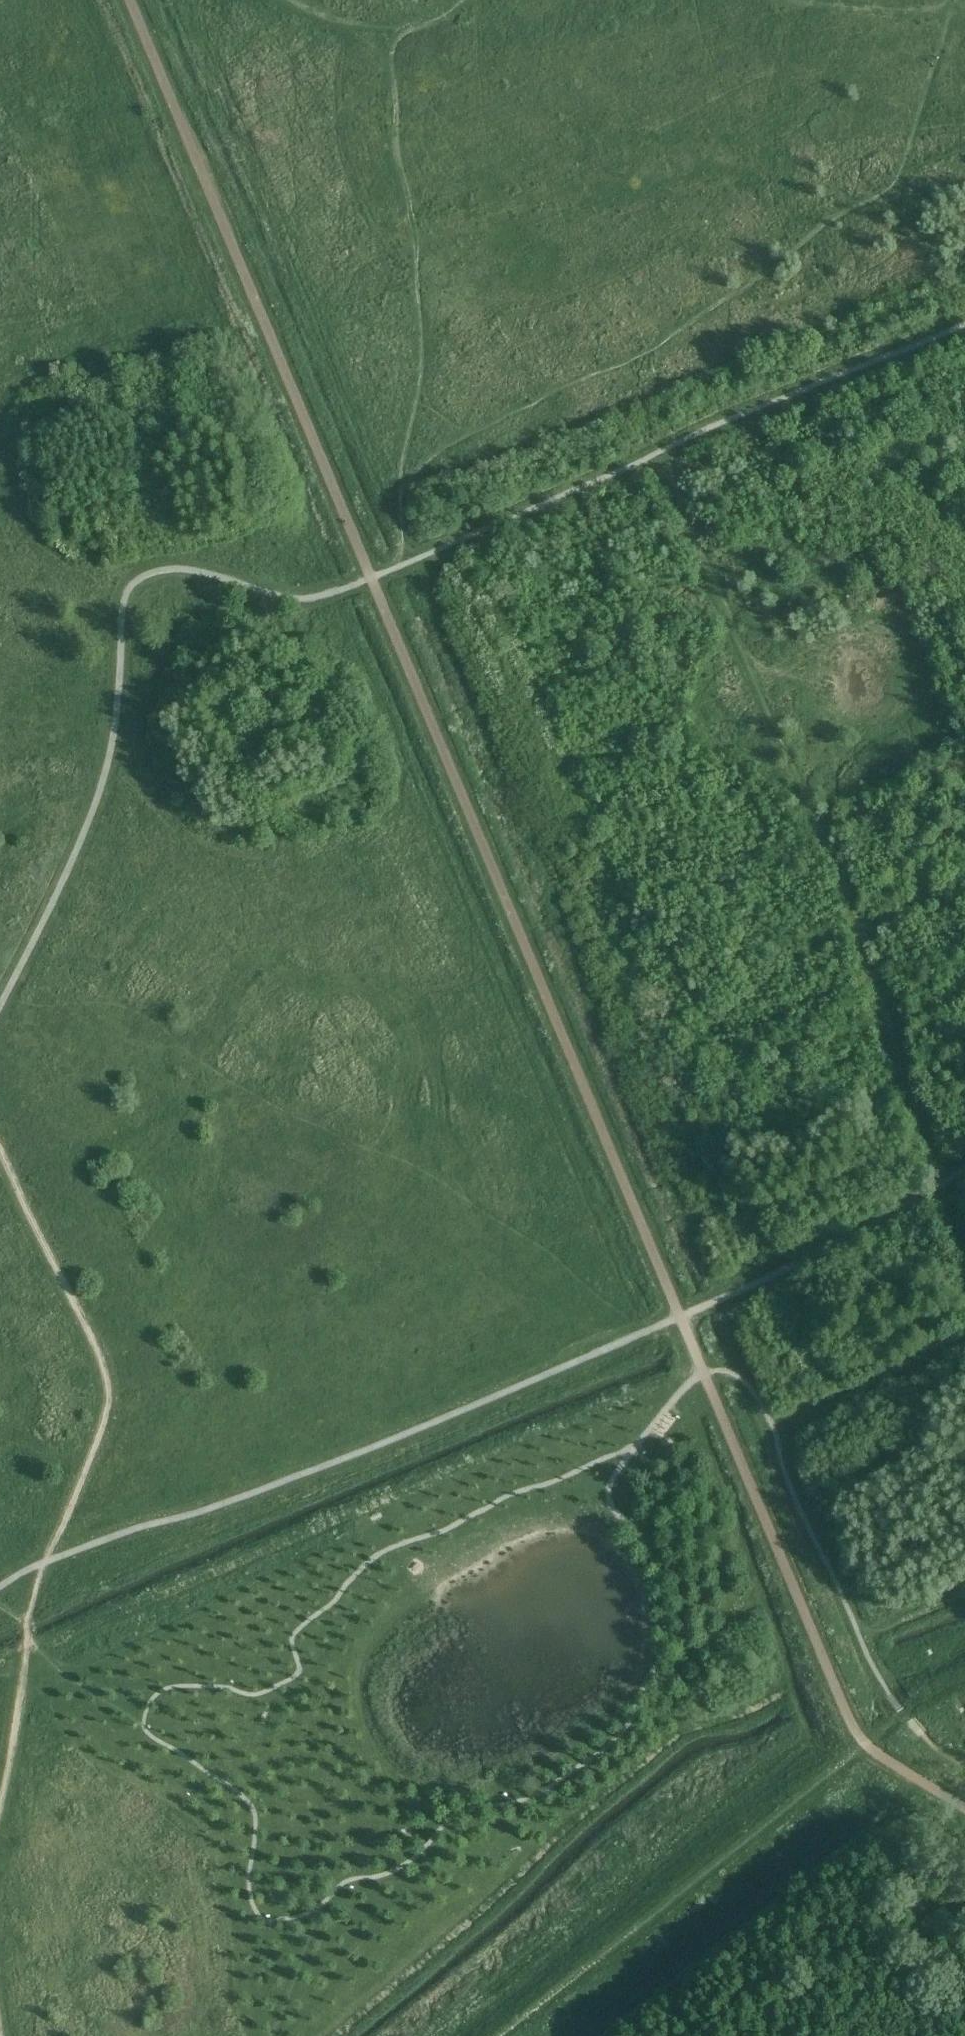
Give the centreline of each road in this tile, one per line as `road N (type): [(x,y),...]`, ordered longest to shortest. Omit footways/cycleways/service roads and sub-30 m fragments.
road 1 (track): [(964,1683),(844,1757),(509,2035)]
road 2 (track): [(619,2035),(871,1840),(919,1783)]

